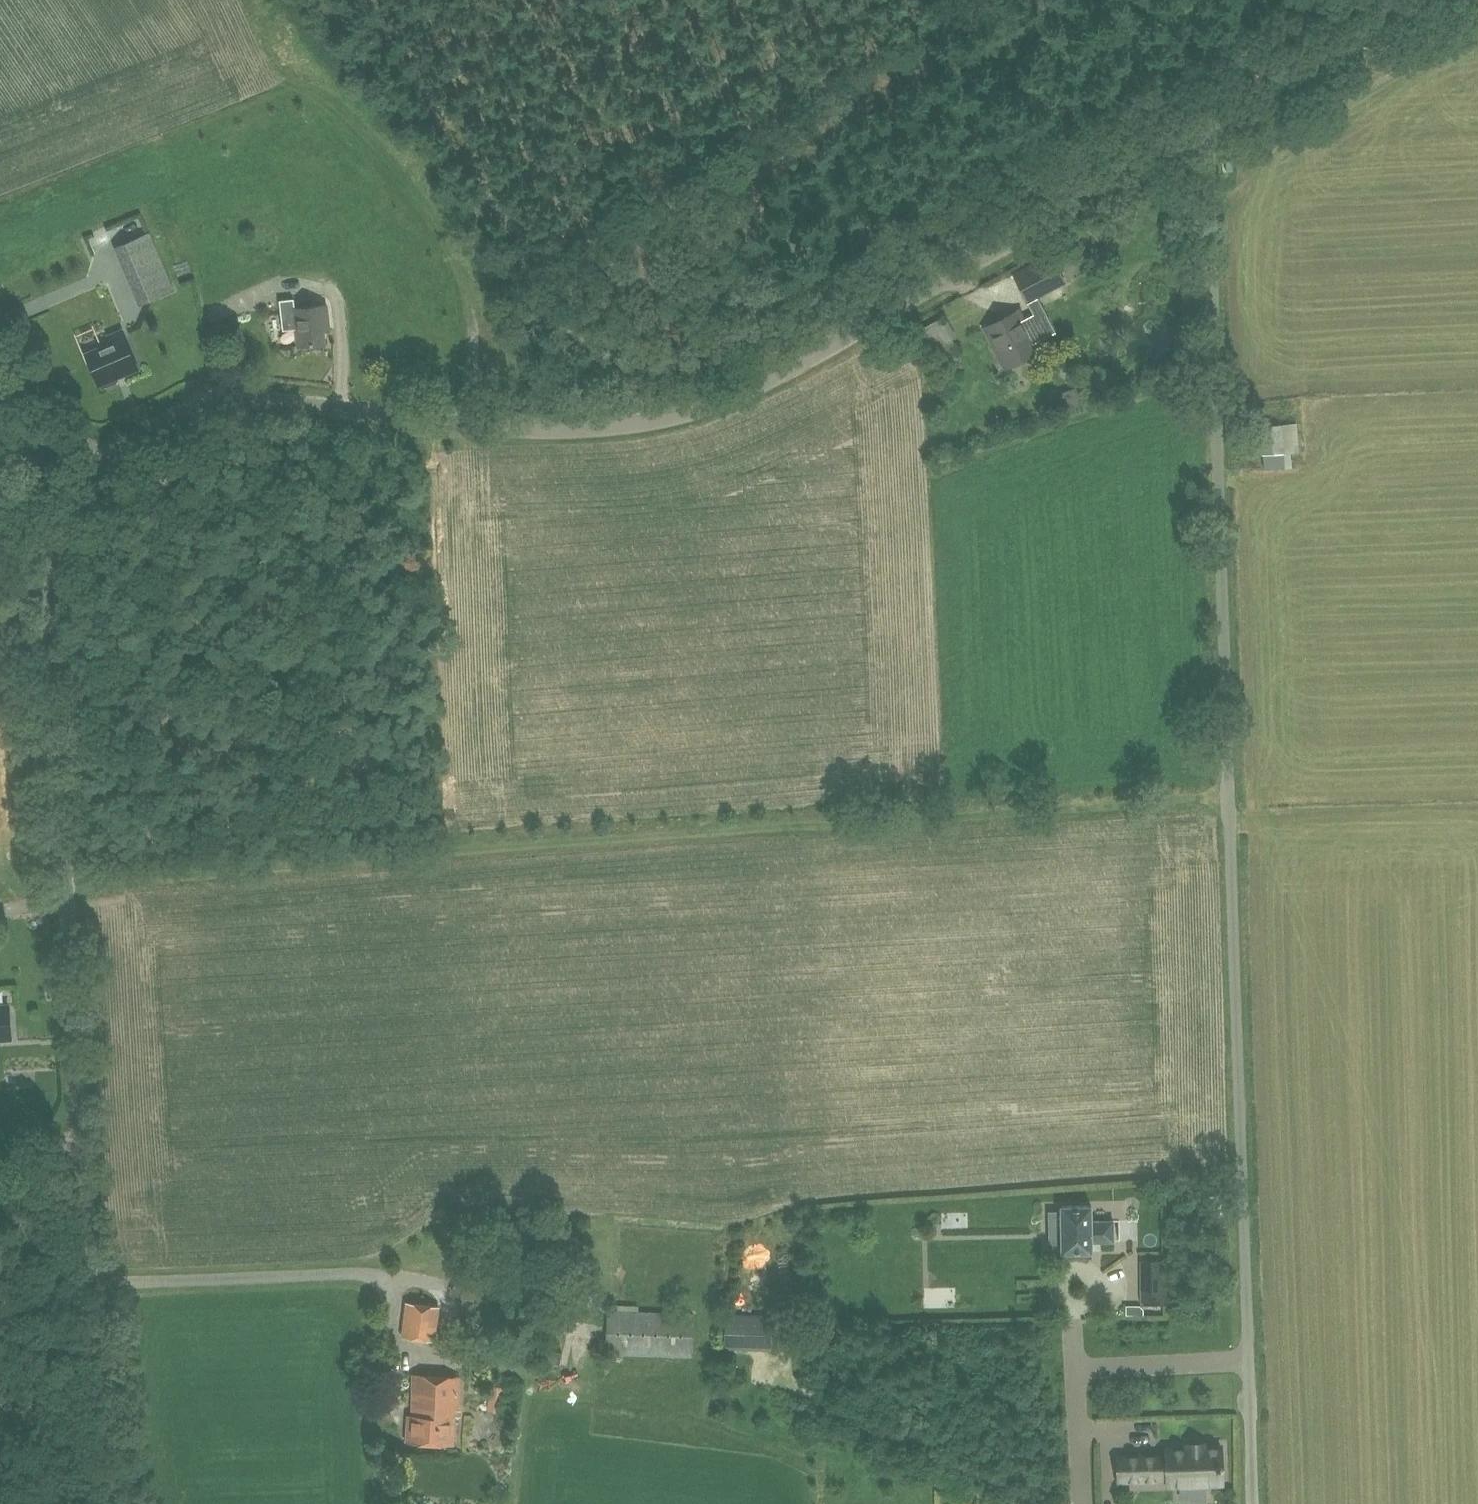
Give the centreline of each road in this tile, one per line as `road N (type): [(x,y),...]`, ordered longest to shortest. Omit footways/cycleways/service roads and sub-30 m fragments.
road 1 (unclassified): [(1251,1503),(1207,126)]
road 2 (unclassified): [(97,462),(151,421),(217,398),(474,431),(602,429),(701,411),(783,374),(1207,126)]
road 3 (track): [(64,886),(1229,792)]
road 4 (unclassified): [(123,1503),(93,1286),(50,585),(57,545),(97,462)]
road 5 (unclassified): [(1207,126),(1433,0)]
road 6 (unclassified): [(0,356),(97,462)]

